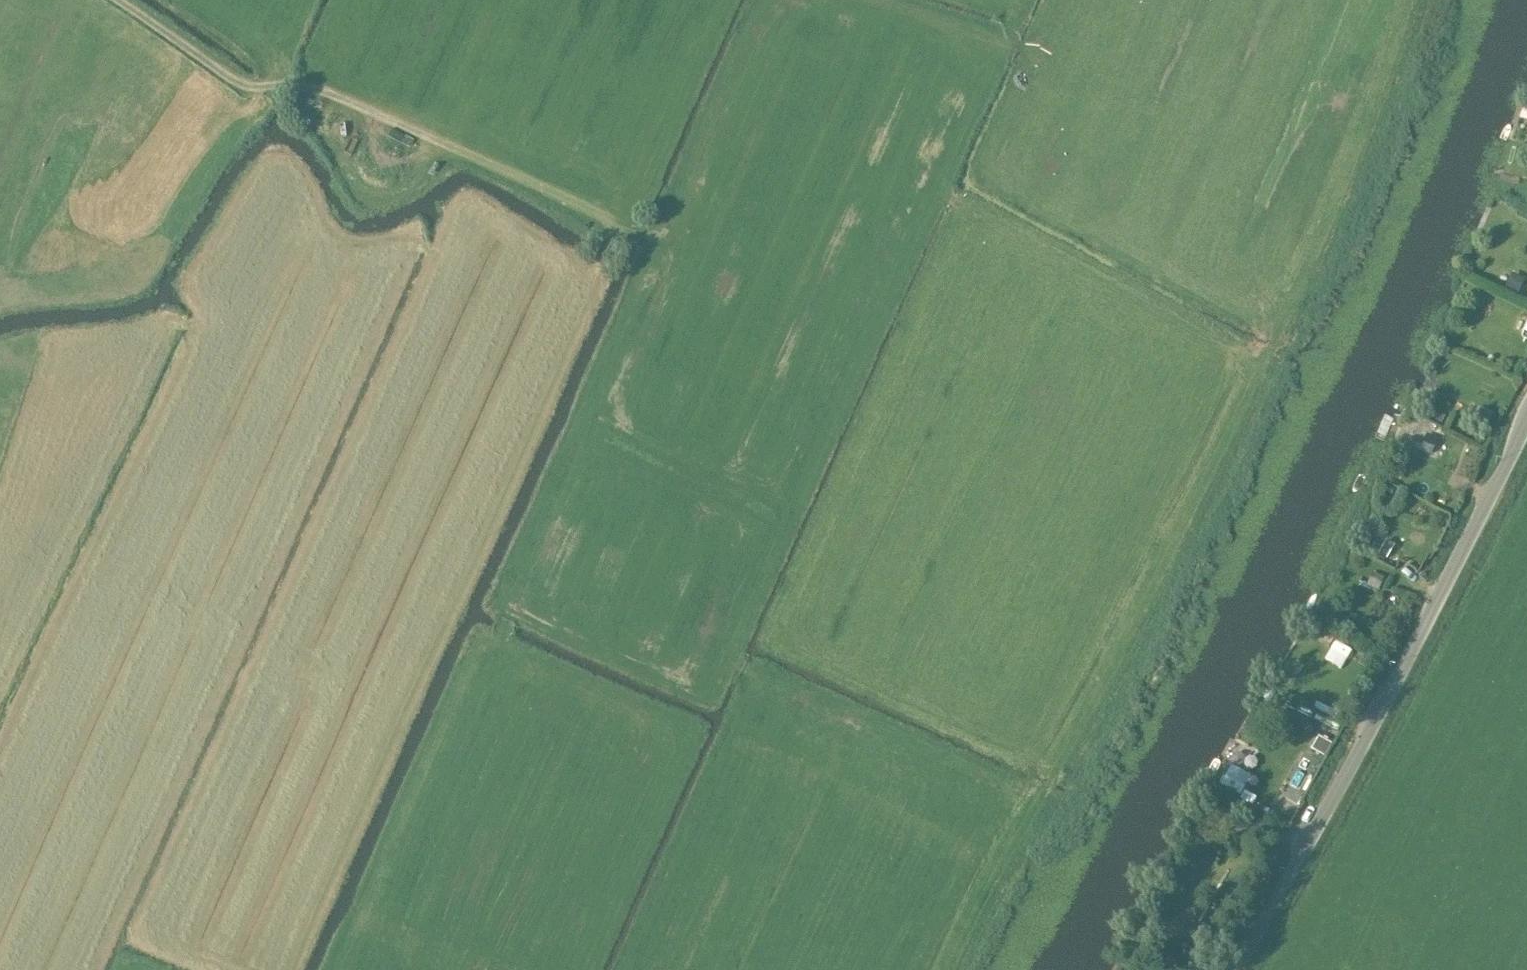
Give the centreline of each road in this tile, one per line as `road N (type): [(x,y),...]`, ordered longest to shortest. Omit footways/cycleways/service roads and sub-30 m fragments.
road 1 (track): [(780,0),(687,195),(650,234),(297,85),(246,89),(115,0)]
road 2 (track): [(727,663),(1016,800),(1254,356),(1261,319)]
road 3 (unclassified): [(1239,969),(1526,416)]
road 4 (track): [(1016,800),(928,969)]
road 5 (track): [(1028,52),(867,0)]

